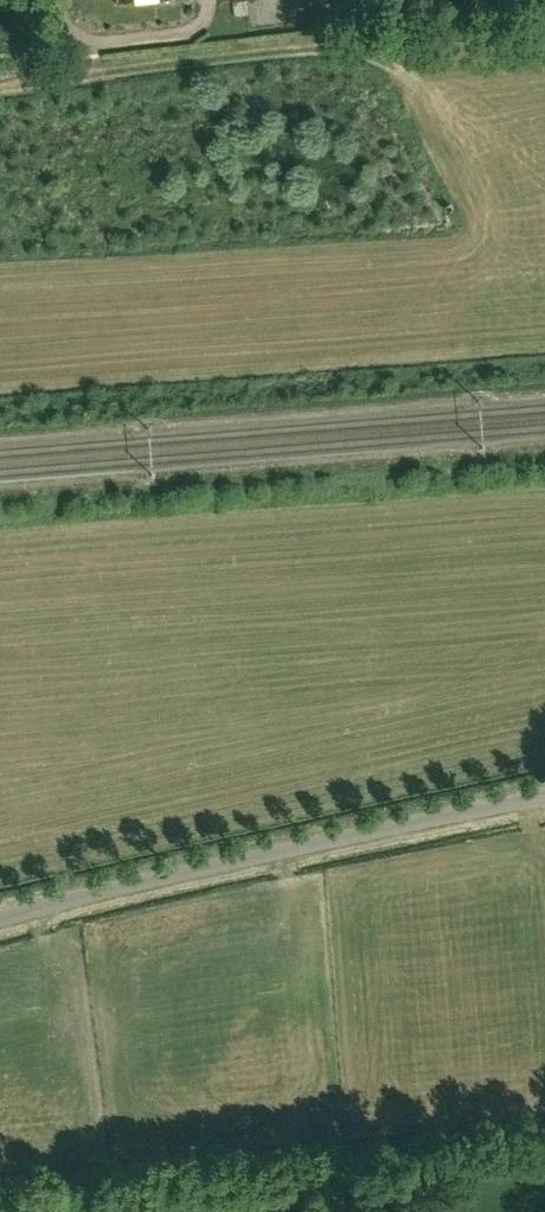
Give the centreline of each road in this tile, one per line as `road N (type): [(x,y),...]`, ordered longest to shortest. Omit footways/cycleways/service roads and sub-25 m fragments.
road 1 (track): [(0,89),(357,36),(468,0)]

